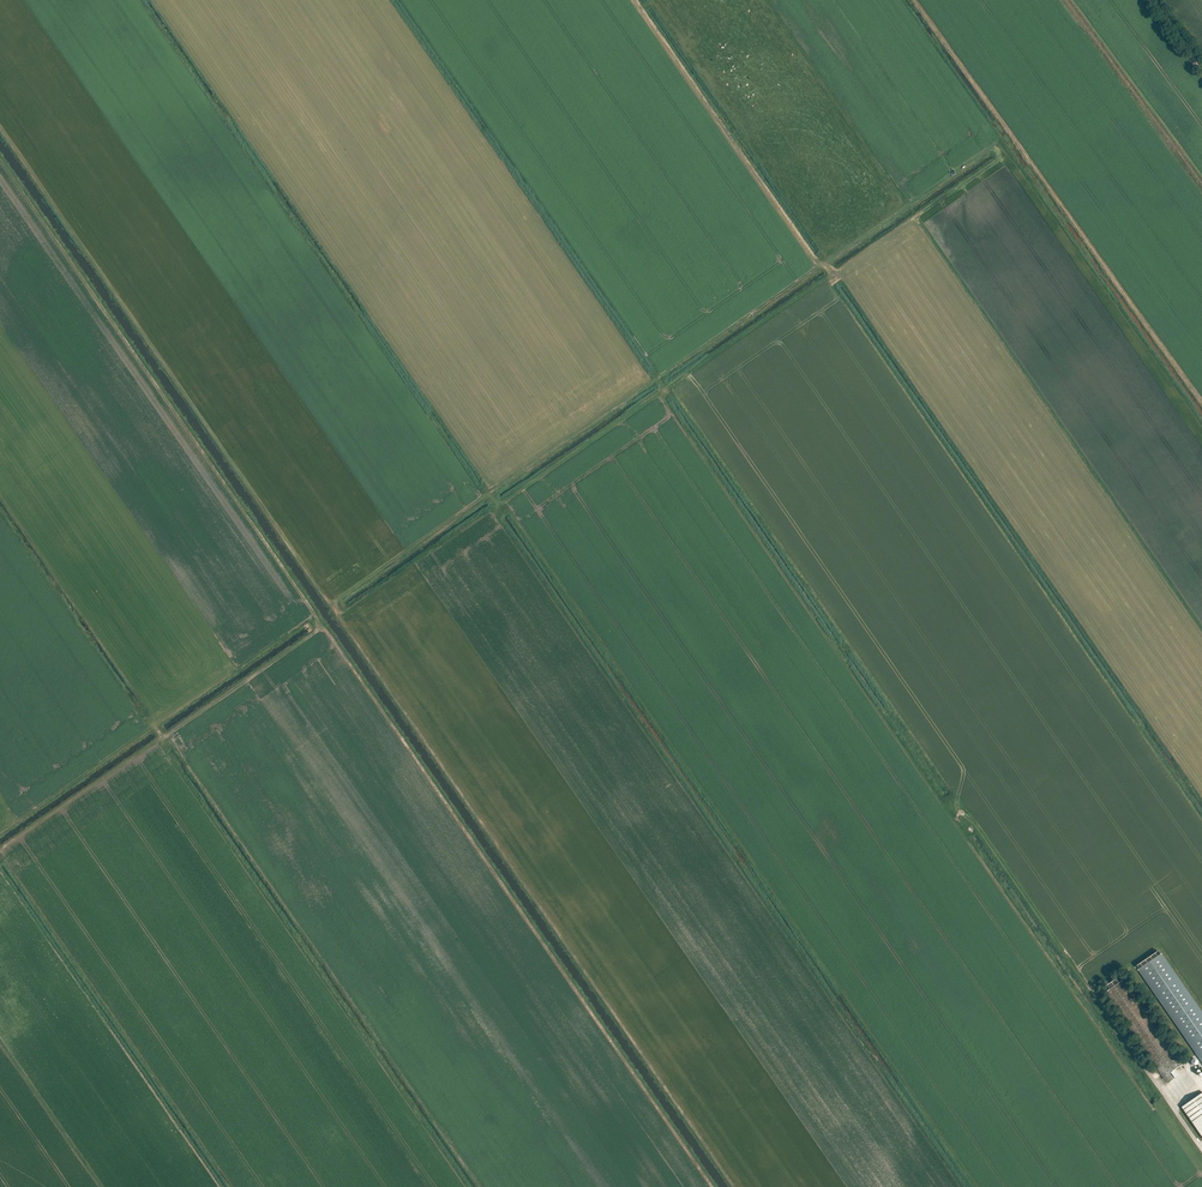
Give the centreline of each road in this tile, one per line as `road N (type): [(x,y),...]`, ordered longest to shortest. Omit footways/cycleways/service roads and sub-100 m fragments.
road 1 (track): [(0,153),(717,1186)]

